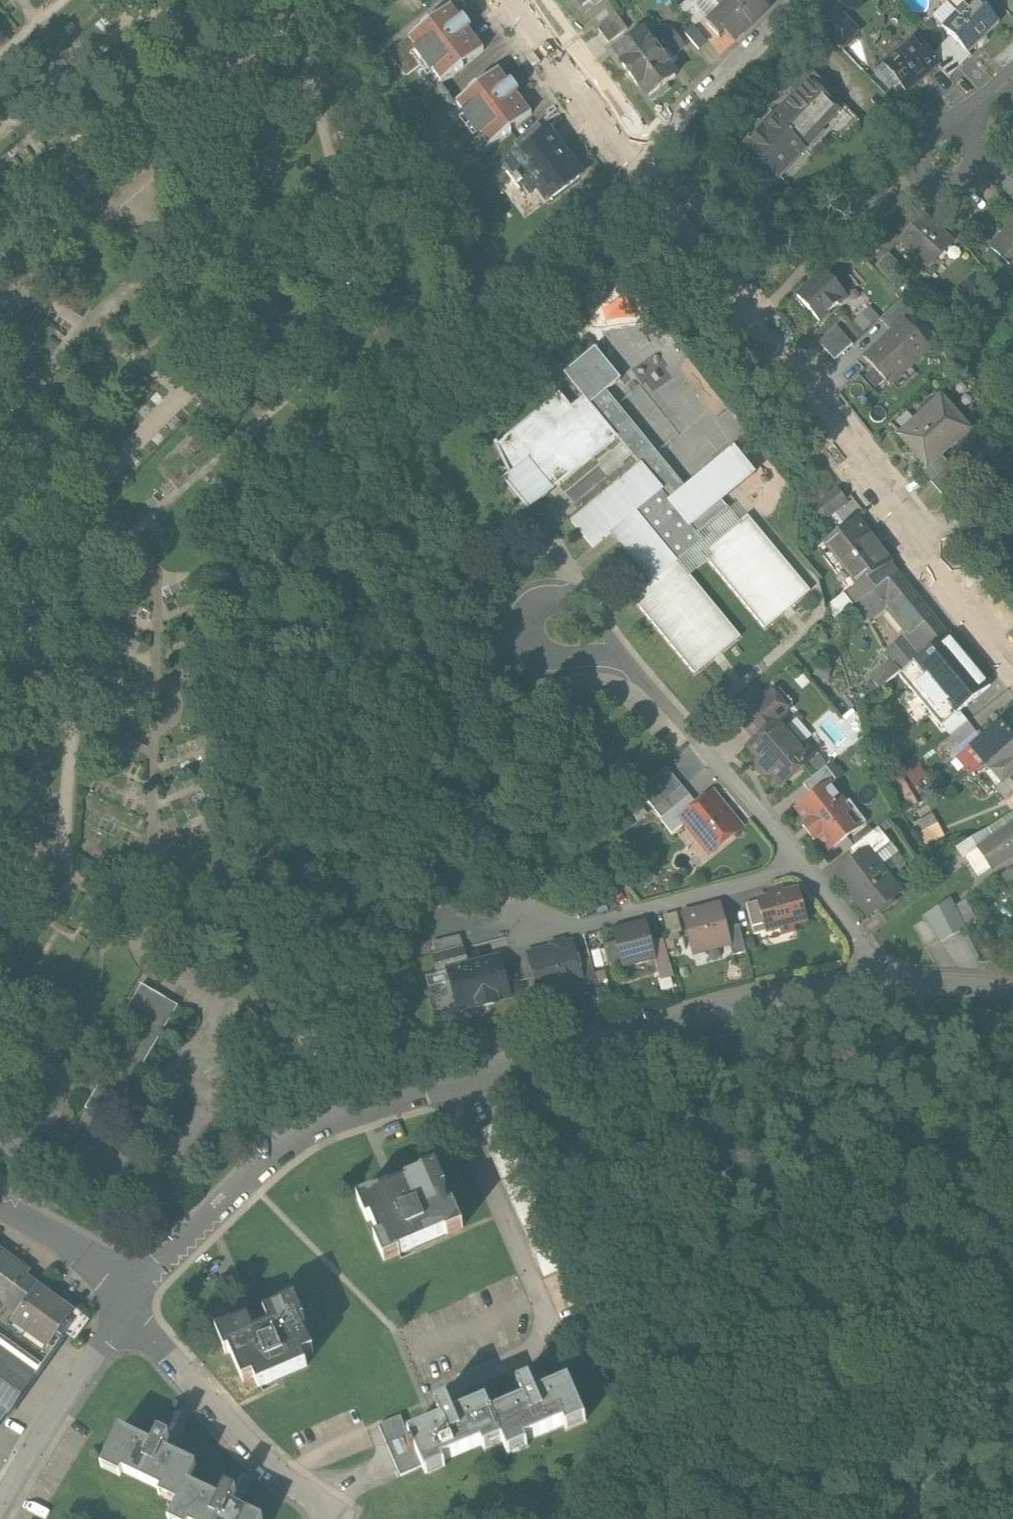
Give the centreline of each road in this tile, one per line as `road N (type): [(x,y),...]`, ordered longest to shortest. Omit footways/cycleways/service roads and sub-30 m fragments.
road 1 (residential): [(878,979),(706,1014),(341,1112),(278,1155),(132,1292)]
road 2 (residential): [(628,157),(910,527)]
road 3 (residential): [(795,860),(761,880),(587,925),(528,926)]
road 4 (residential): [(335,1518),(341,1508),(232,1427),(157,1335)]
road 5 (residential): [(132,1292),(0,1511)]
road 6 (residential): [(795,0),(628,157)]
road 7 (residential): [(512,0),(628,157)]
road 8 (track): [(1012,1376),(890,1518)]
road 9 (track): [(196,1022),(203,1098),(278,1155)]
road 10 (residential): [(910,527),(1012,652)]
road 11 (residential): [(693,738),(795,860)]
road 12 (residential): [(0,1207),(132,1292)]
road 13 (residential): [(795,860),(869,952),(878,979)]
road 14 (residential): [(1012,989),(878,979)]

